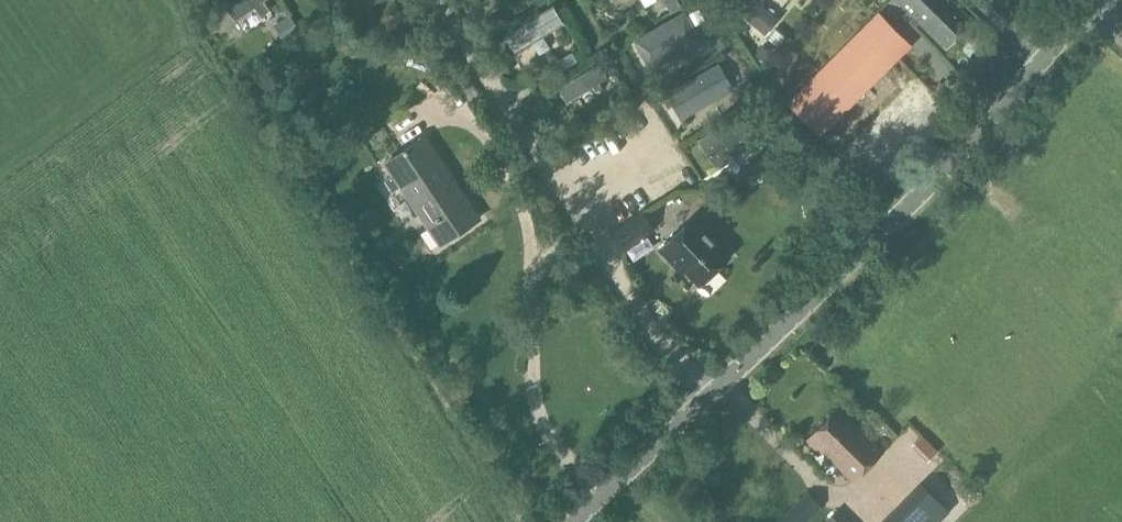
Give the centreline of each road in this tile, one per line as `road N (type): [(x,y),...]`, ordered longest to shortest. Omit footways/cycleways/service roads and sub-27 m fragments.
road 1 (unclassified): [(576,521),(947,165),(1095,0)]

